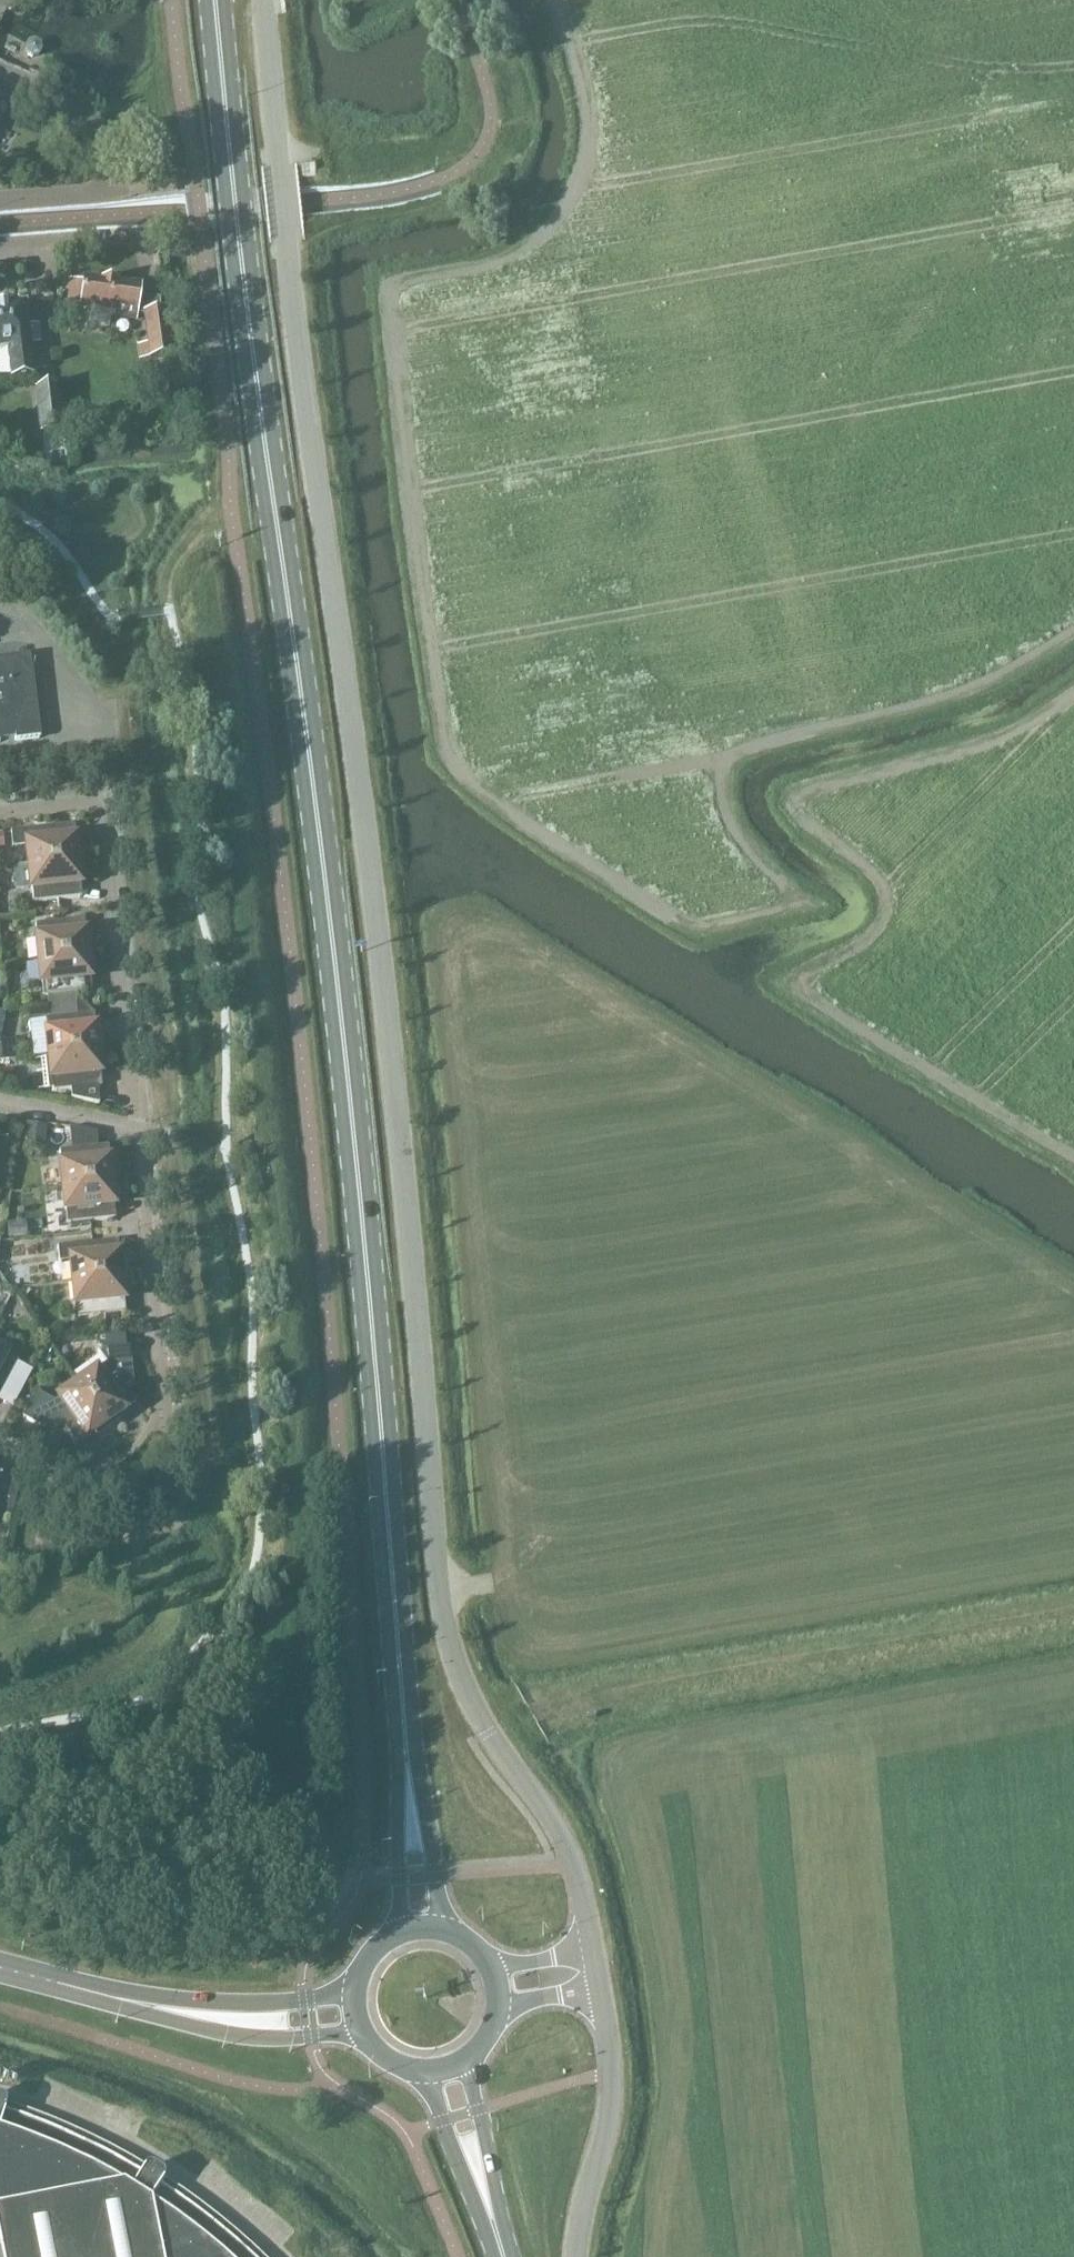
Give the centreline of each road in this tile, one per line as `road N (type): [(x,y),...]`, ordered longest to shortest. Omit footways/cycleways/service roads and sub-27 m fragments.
road 1 (unclassified): [(595,1953),(569,1847),(466,1694),(443,1634),(373,895),(294,320),(263,0)]
road 2 (primary): [(394,1599),(340,1016),(214,0)]
road 3 (residential): [(0,1449),(92,1498),(121,1504),(167,1484),(175,1467),(139,1136)]
road 4 (residential): [(139,1136),(110,796),(0,806)]
road 5 (primary): [(394,1599),(398,1933)]
road 6 (primary): [(440,1929),(394,1599)]
road 7 (secondary): [(70,1987),(146,2015),(233,2035),(361,2034)]
road 8 (secondary): [(353,1998),(229,2003),(70,1987)]
road 9 (unclassified): [(577,2256),(613,2102),(602,1991)]
road 10 (primary): [(507,2256),(468,2059)]
road 11 (primary): [(422,2073),(500,2256)]
road 12 (residential): [(139,1136),(0,1106)]

